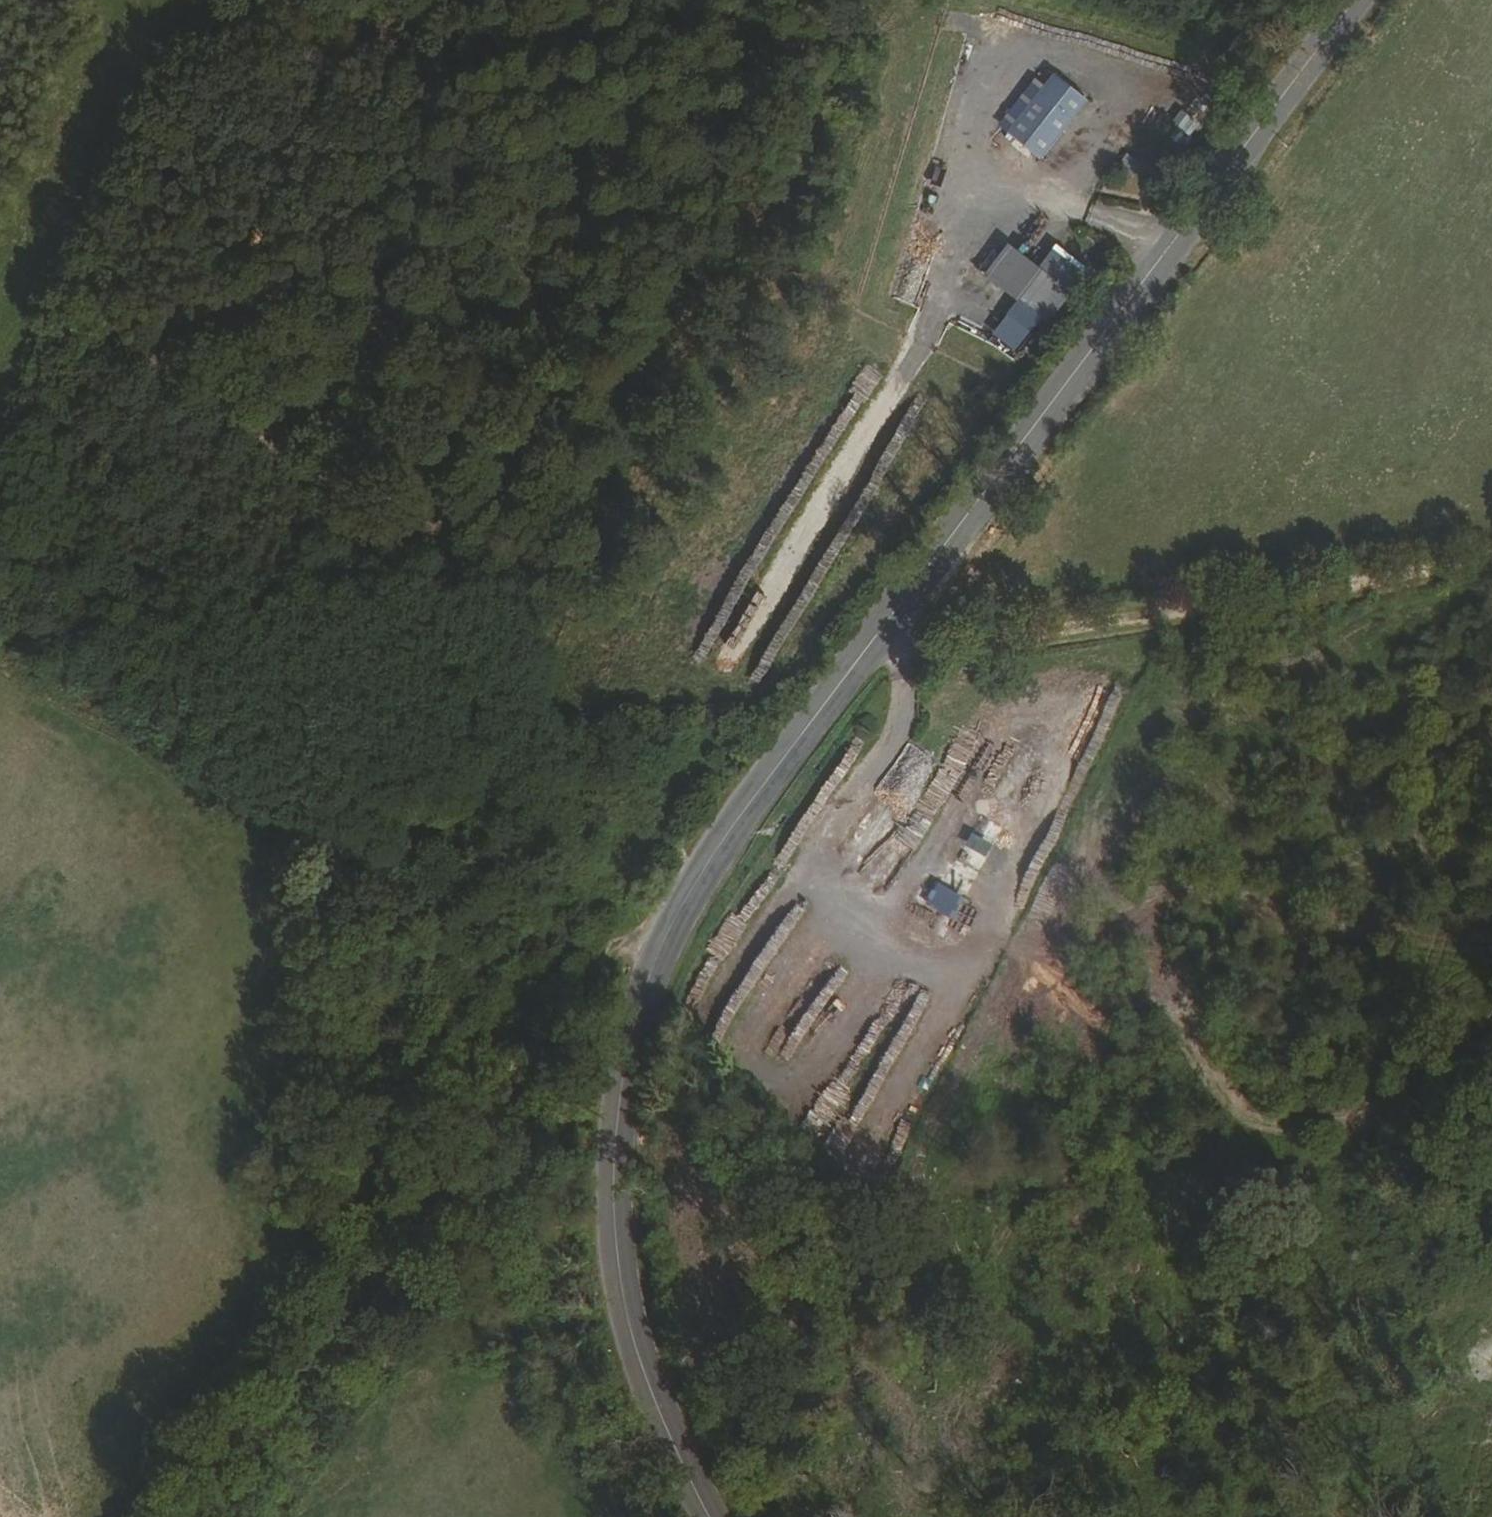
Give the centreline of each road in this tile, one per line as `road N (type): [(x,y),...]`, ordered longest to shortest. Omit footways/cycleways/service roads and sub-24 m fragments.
road 1 (tertiary): [(1337,0),(1003,427),(663,911),(618,1048),(605,1203),(638,1374),(702,1516)]
road 2 (track): [(1491,553),(1277,597),(847,642)]

